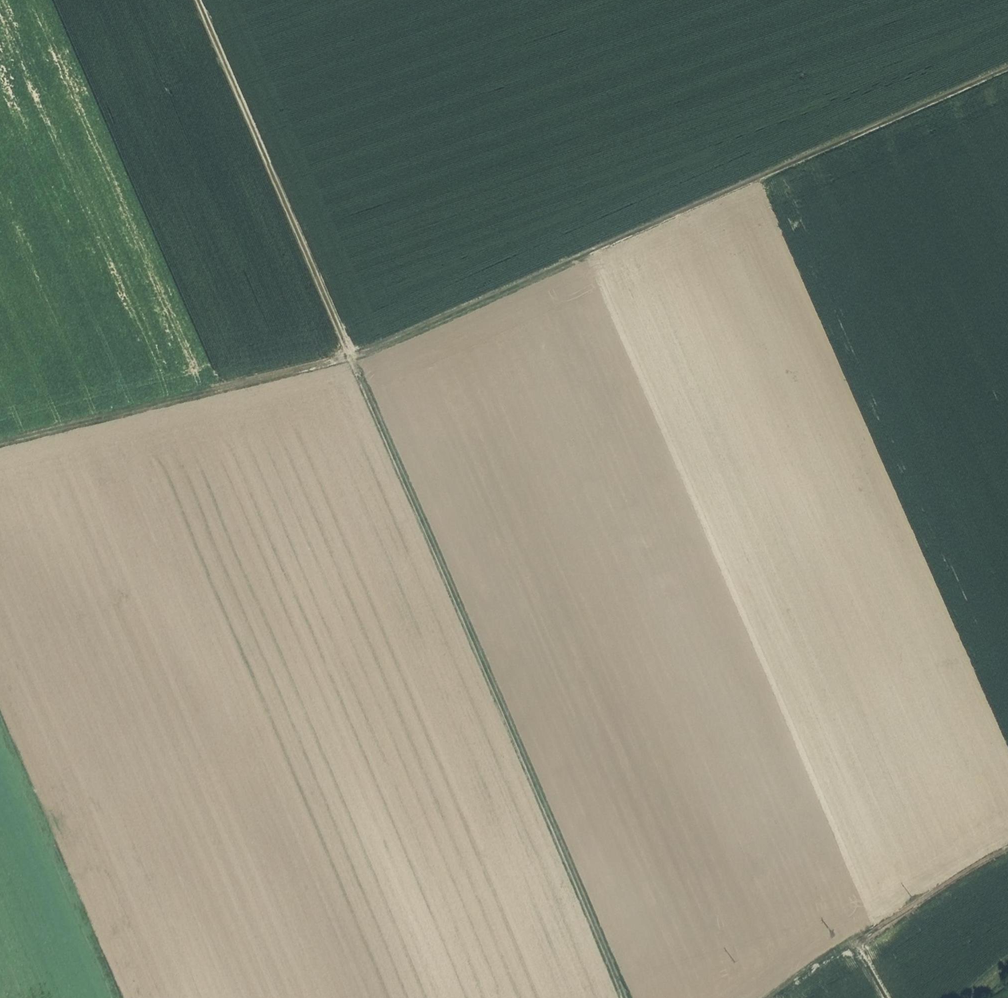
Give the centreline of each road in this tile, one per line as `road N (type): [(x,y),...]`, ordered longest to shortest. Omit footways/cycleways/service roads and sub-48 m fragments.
road 1 (track): [(197,0),(627,997)]
road 2 (track): [(1007,74),(349,363),(0,445)]
road 3 (track): [(886,997),(852,945),(1007,848)]

